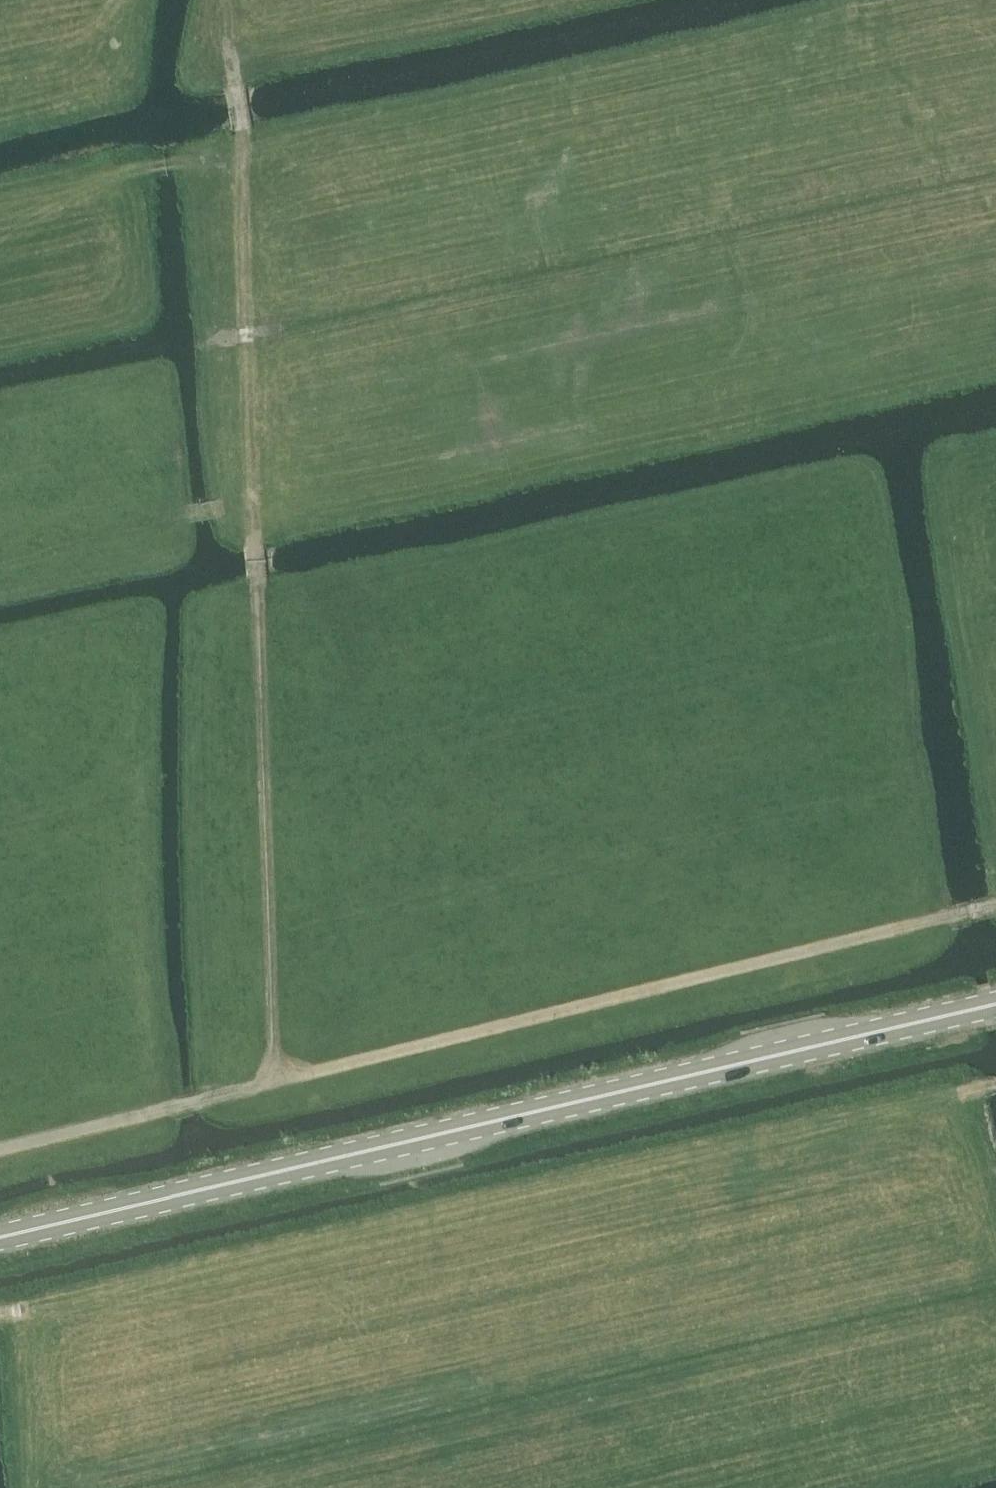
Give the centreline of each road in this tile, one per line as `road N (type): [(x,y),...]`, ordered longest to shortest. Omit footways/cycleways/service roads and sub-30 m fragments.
road 1 (track): [(275,1066),(279,984),(238,0)]
road 2 (track): [(995,911),(324,1074),(275,1066),(0,1144)]
road 3 (secondary): [(0,1236),(995,1005)]

